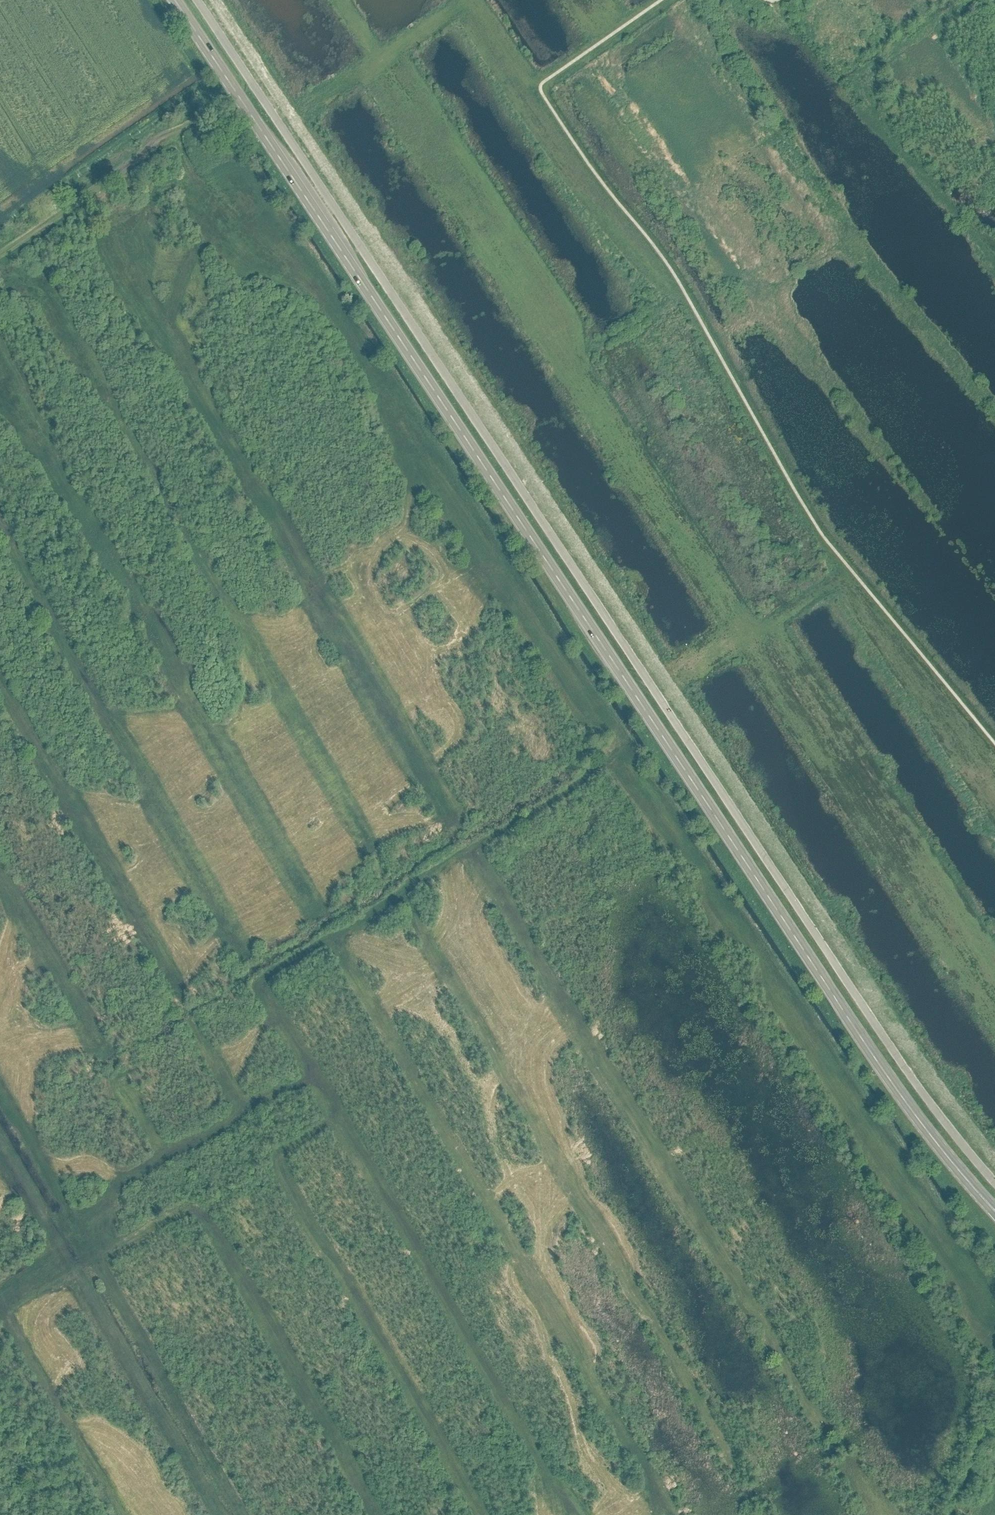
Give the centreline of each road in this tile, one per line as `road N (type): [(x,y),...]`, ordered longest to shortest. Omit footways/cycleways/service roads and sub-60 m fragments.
road 1 (secondary): [(994,1210),(867,1049),(175,0)]
road 2 (unclassified): [(994,1183),(902,1065),(196,0)]

